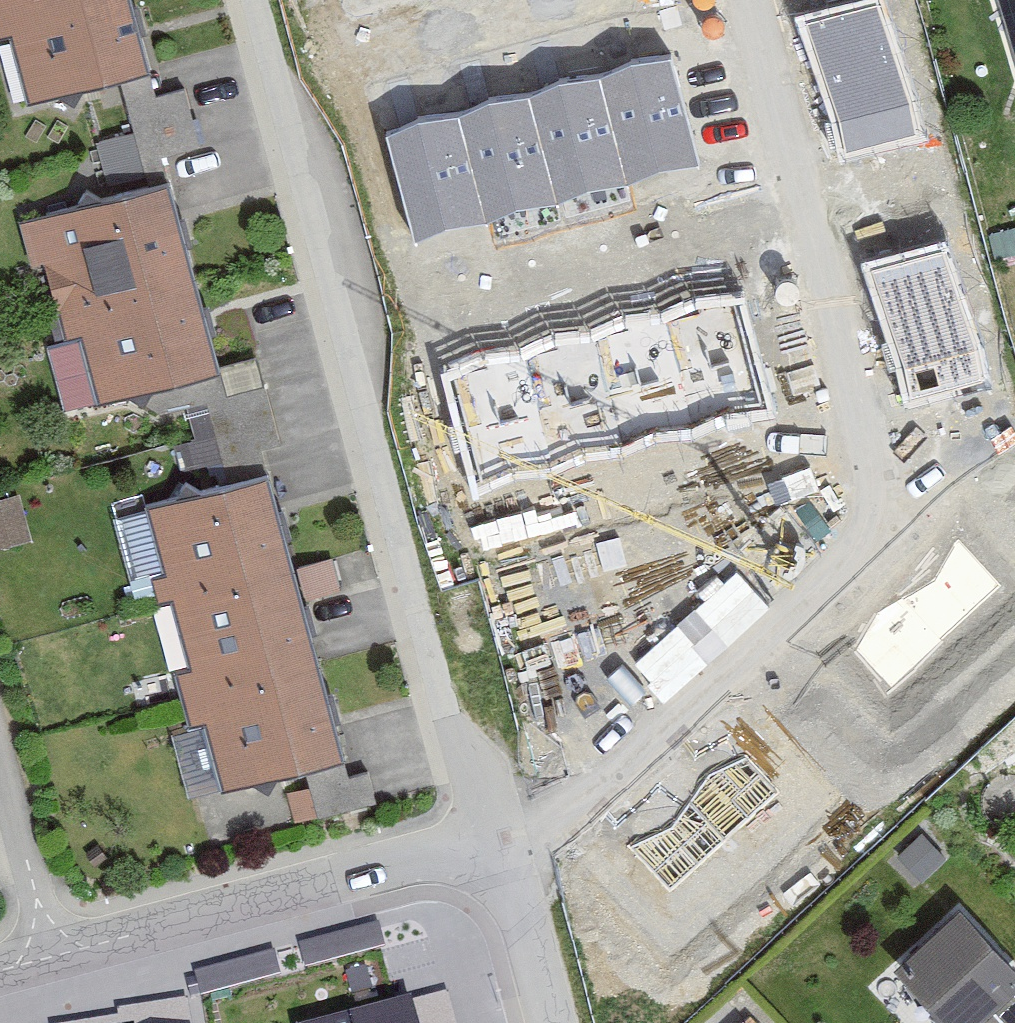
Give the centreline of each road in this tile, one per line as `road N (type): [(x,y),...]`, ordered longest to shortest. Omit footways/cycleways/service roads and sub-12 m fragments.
road 1 (residential): [(491,845),(881,527),(735,0)]
road 2 (residential): [(491,845),(257,0)]
road 3 (residential): [(491,845),(53,956)]
road 4 (residential): [(53,956),(0,761)]
road 5 (residential): [(507,903),(461,945),(477,1022)]
road 6 (residential): [(541,1022),(507,903)]

